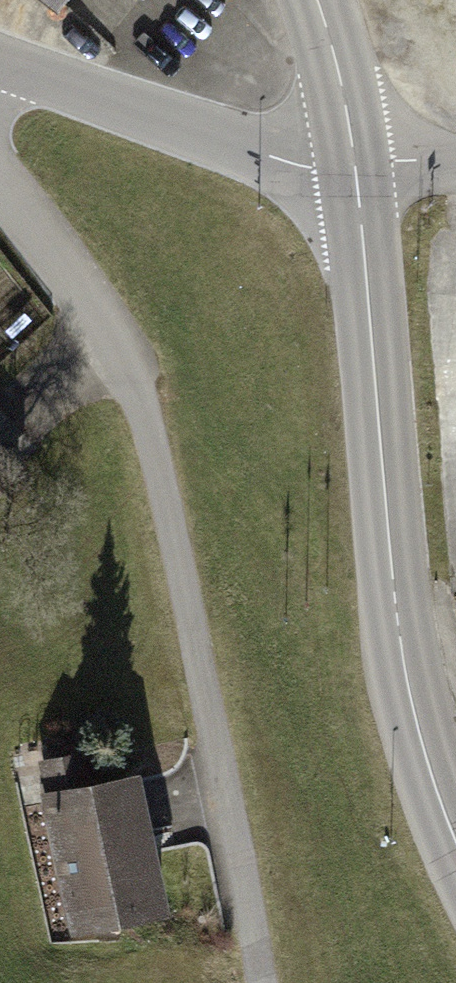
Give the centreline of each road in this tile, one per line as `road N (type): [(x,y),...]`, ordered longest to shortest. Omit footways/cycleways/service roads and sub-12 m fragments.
road 1 (track): [(0,207),(135,379),(257,982)]
road 2 (secondary): [(455,842),(433,786),(375,541),(354,157)]
road 3 (residential): [(0,68),(176,126),(354,157)]
road 4 (secondary): [(354,157),(315,0)]

